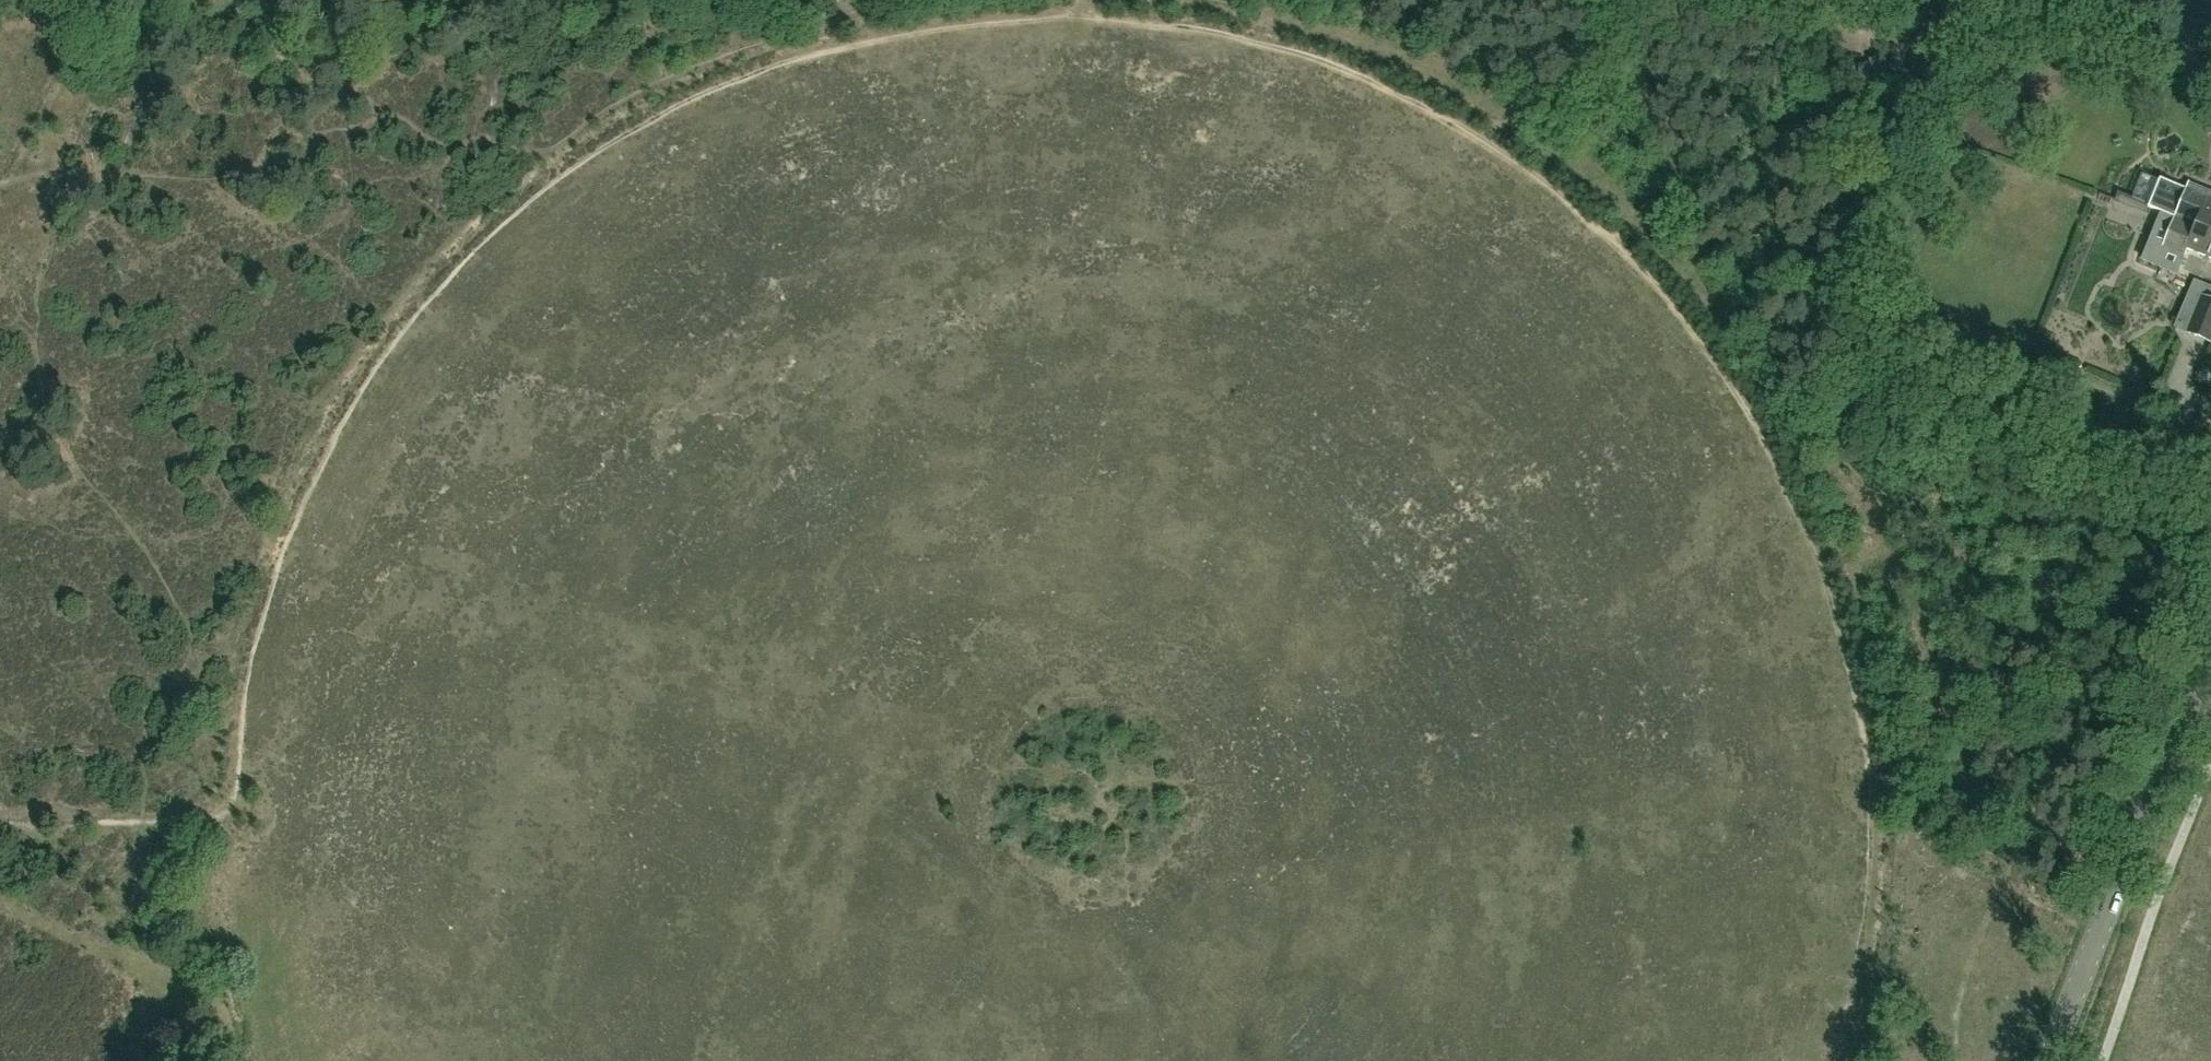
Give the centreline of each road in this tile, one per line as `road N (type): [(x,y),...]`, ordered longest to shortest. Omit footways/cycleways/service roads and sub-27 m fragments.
road 1 (tertiary): [(2047,1060),(2210,644)]
road 2 (track): [(140,824),(143,947),(221,1007),(234,1060)]

